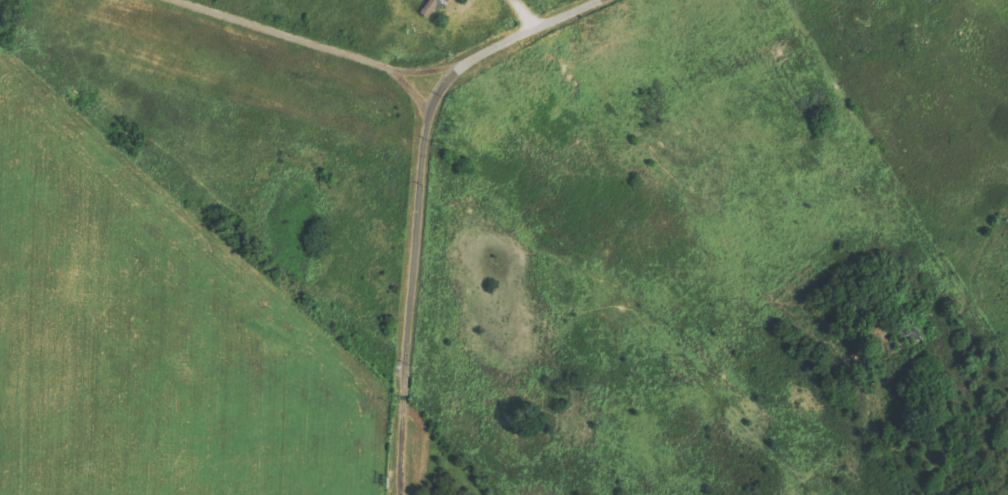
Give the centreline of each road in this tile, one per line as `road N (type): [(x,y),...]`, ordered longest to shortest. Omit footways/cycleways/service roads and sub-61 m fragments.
road 1 (residential): [(606,0),(461,67),(437,96),(414,210),(401,494)]
road 2 (residential): [(461,67),(378,67),(169,0)]

